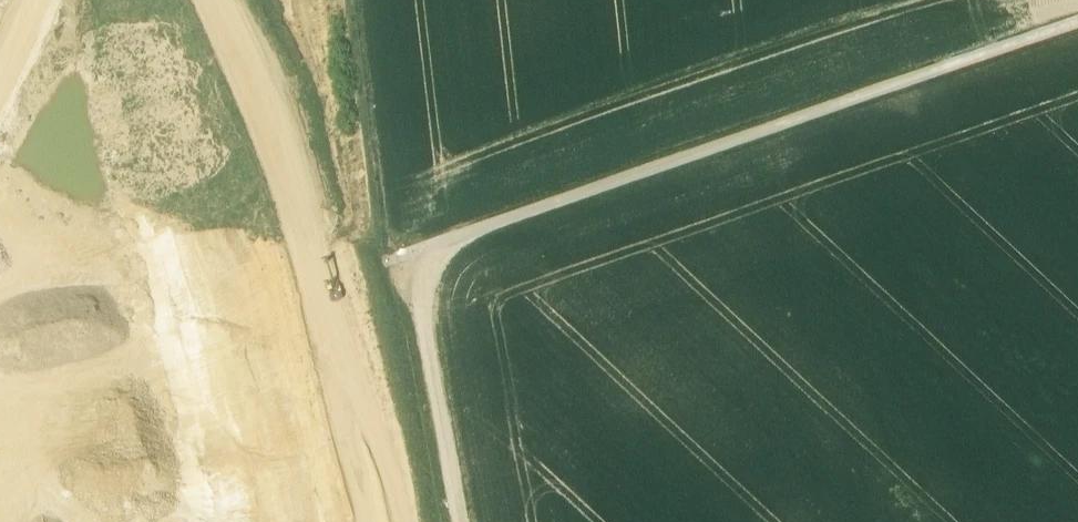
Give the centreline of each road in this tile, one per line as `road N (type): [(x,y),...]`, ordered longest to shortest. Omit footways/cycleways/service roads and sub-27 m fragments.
road 1 (unclassified): [(406,244),(1077,22)]
road 2 (track): [(406,244),(465,521)]

